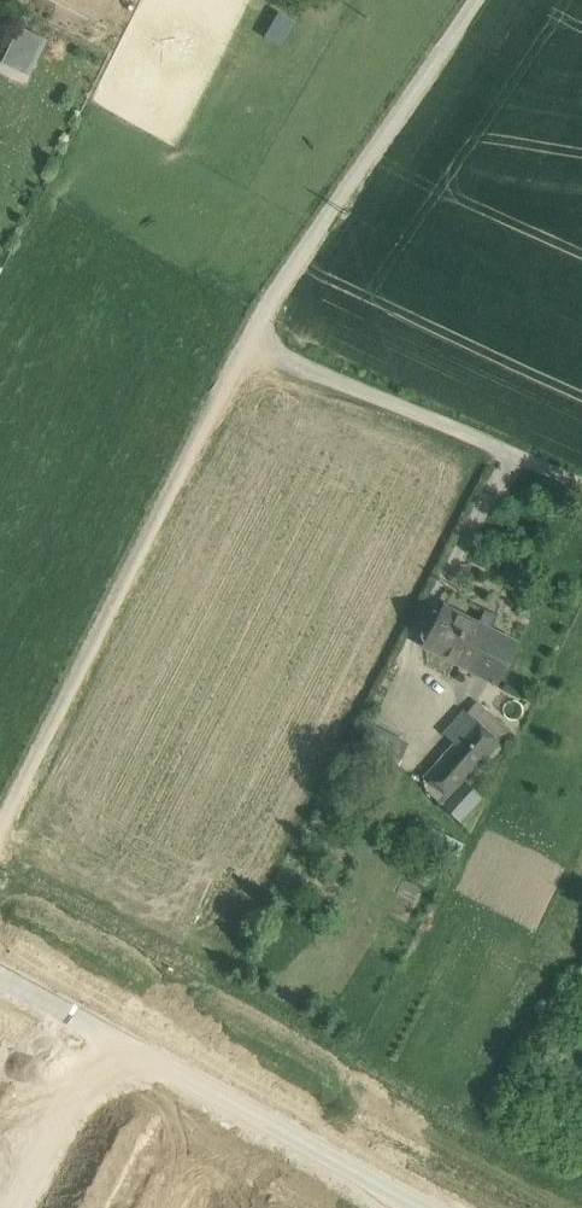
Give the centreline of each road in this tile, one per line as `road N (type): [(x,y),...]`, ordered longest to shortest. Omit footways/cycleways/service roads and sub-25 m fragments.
road 1 (track): [(0,828),(247,341),(473,0)]
road 2 (track): [(247,341),(581,481)]
road 3 (track): [(511,451),(405,666),(422,701)]

